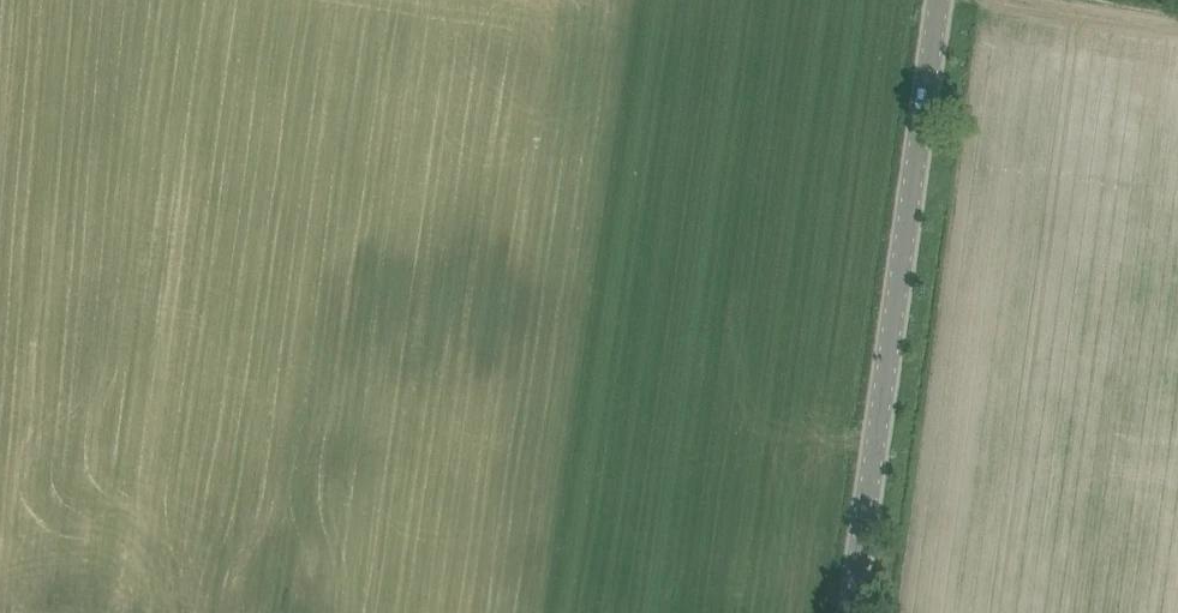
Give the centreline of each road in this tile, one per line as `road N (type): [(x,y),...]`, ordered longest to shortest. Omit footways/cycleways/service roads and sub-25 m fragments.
road 1 (unclassified): [(854,612),(938,0)]

